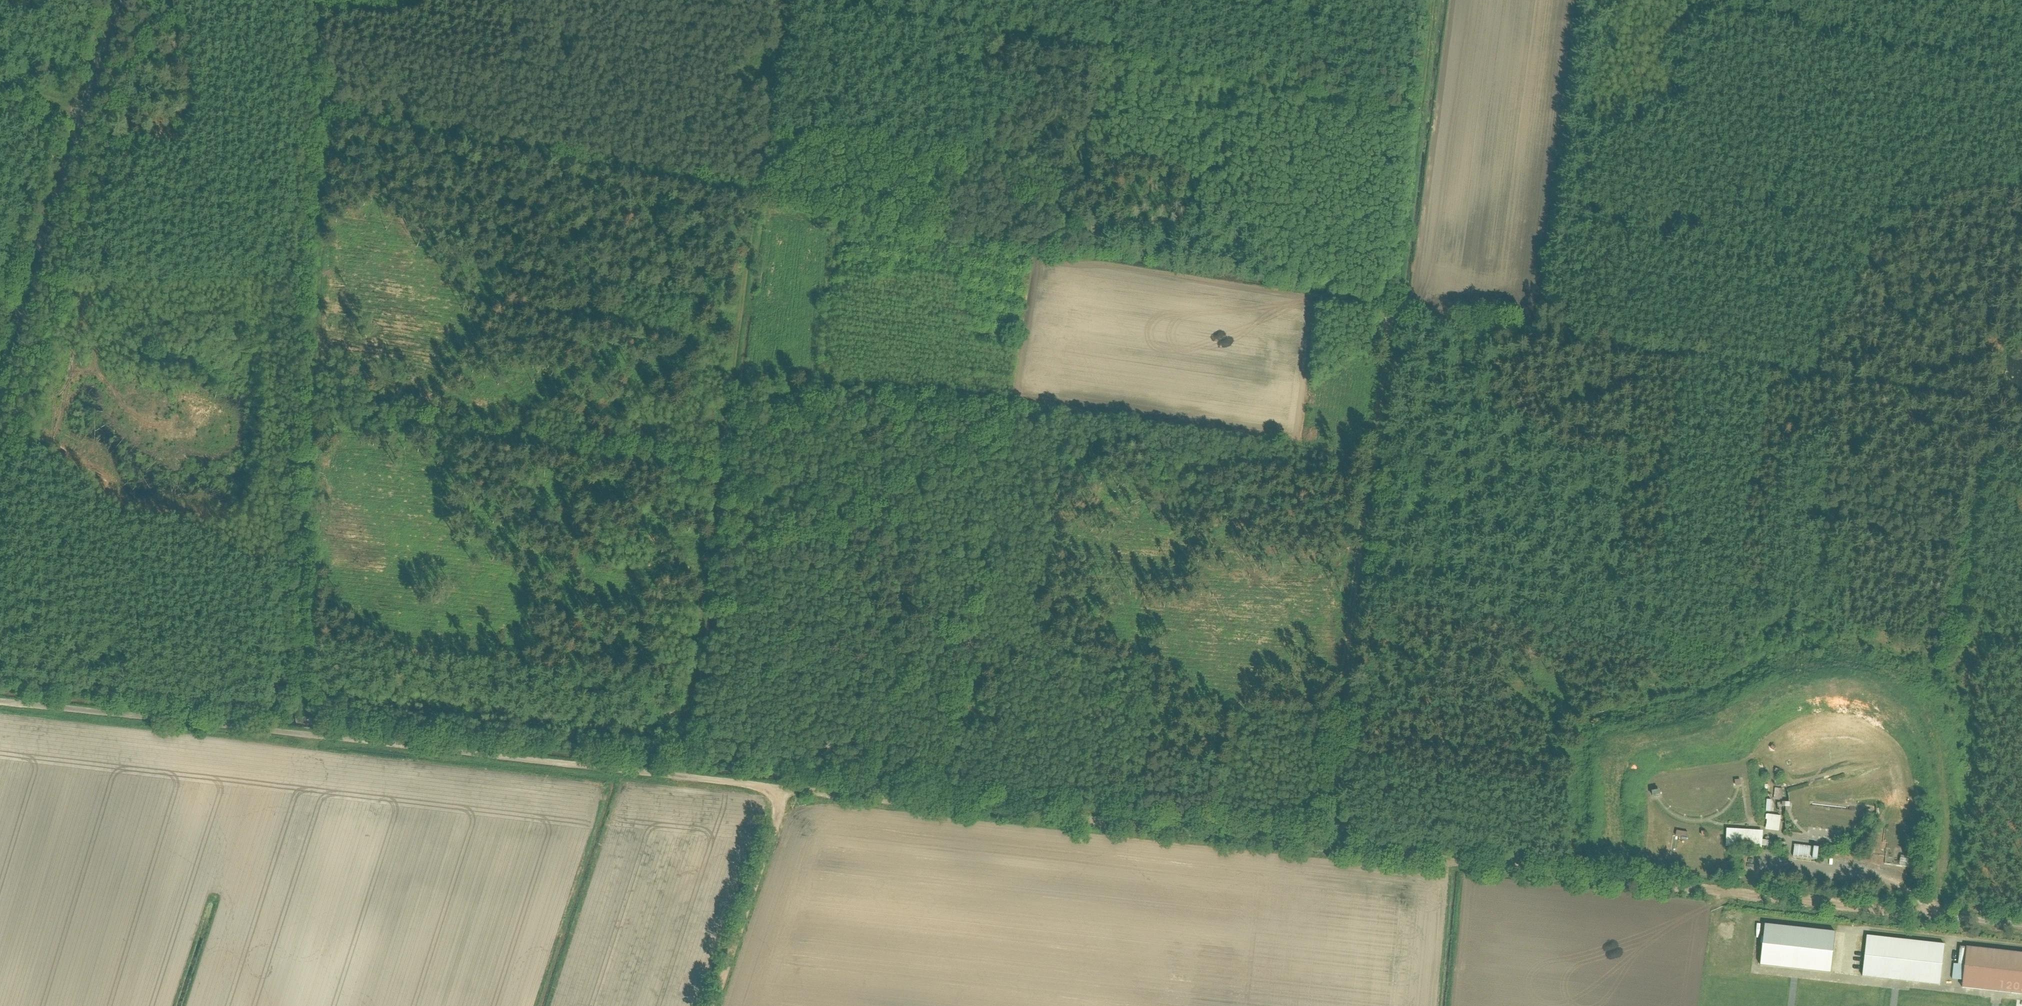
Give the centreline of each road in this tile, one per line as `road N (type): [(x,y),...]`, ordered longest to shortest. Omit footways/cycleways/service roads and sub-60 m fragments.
road 1 (track): [(775,783),(1919,908)]
road 2 (unclassified): [(0,703),(775,783)]
road 3 (tertiary): [(0,393),(120,0)]

